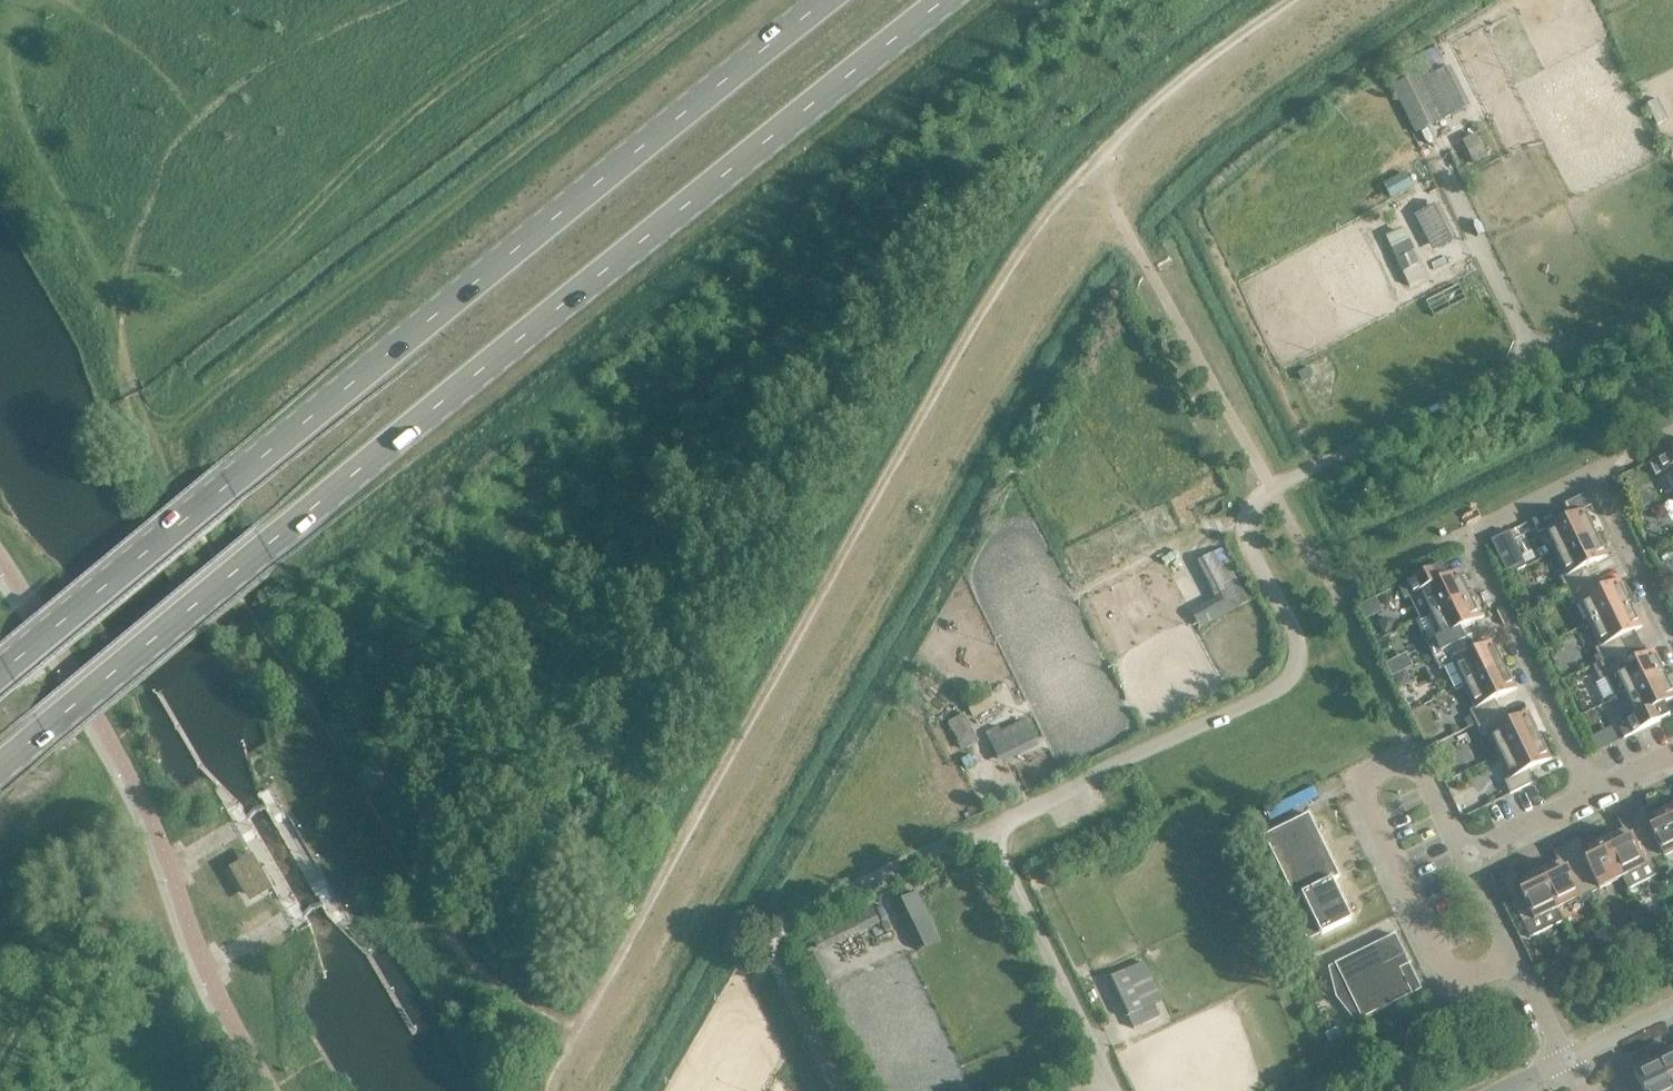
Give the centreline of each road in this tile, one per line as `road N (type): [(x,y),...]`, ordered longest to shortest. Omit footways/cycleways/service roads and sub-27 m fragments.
road 1 (trunk): [(0,765),(948,0)]
road 2 (trunk): [(829,0),(0,670)]
road 3 (residential): [(1590,473),(1466,535),(1592,794)]
road 4 (residential): [(1567,1059),(1466,853)]
road 5 (residential): [(1590,473),(1672,639)]
road 6 (residential): [(1466,853),(1592,794)]

